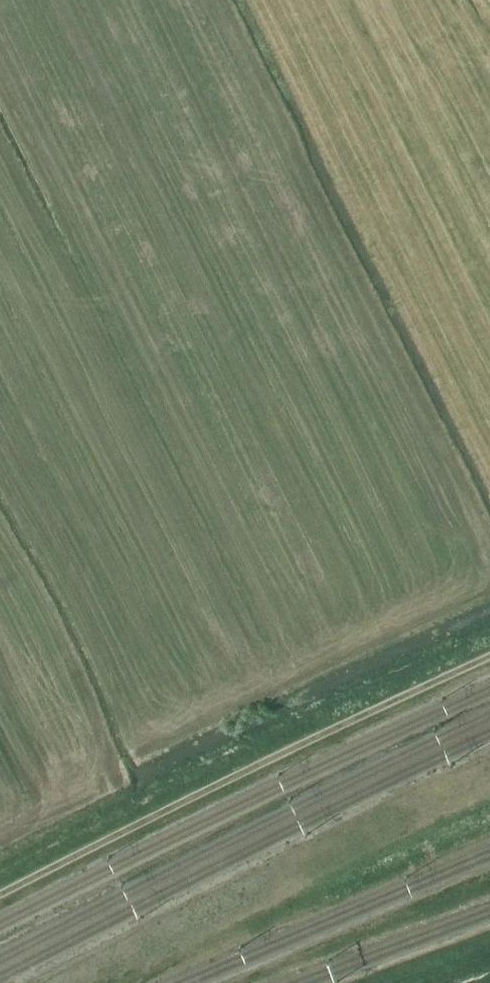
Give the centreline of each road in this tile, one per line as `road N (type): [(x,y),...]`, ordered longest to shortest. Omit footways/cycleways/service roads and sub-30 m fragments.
road 1 (track): [(0,895),(489,657)]

